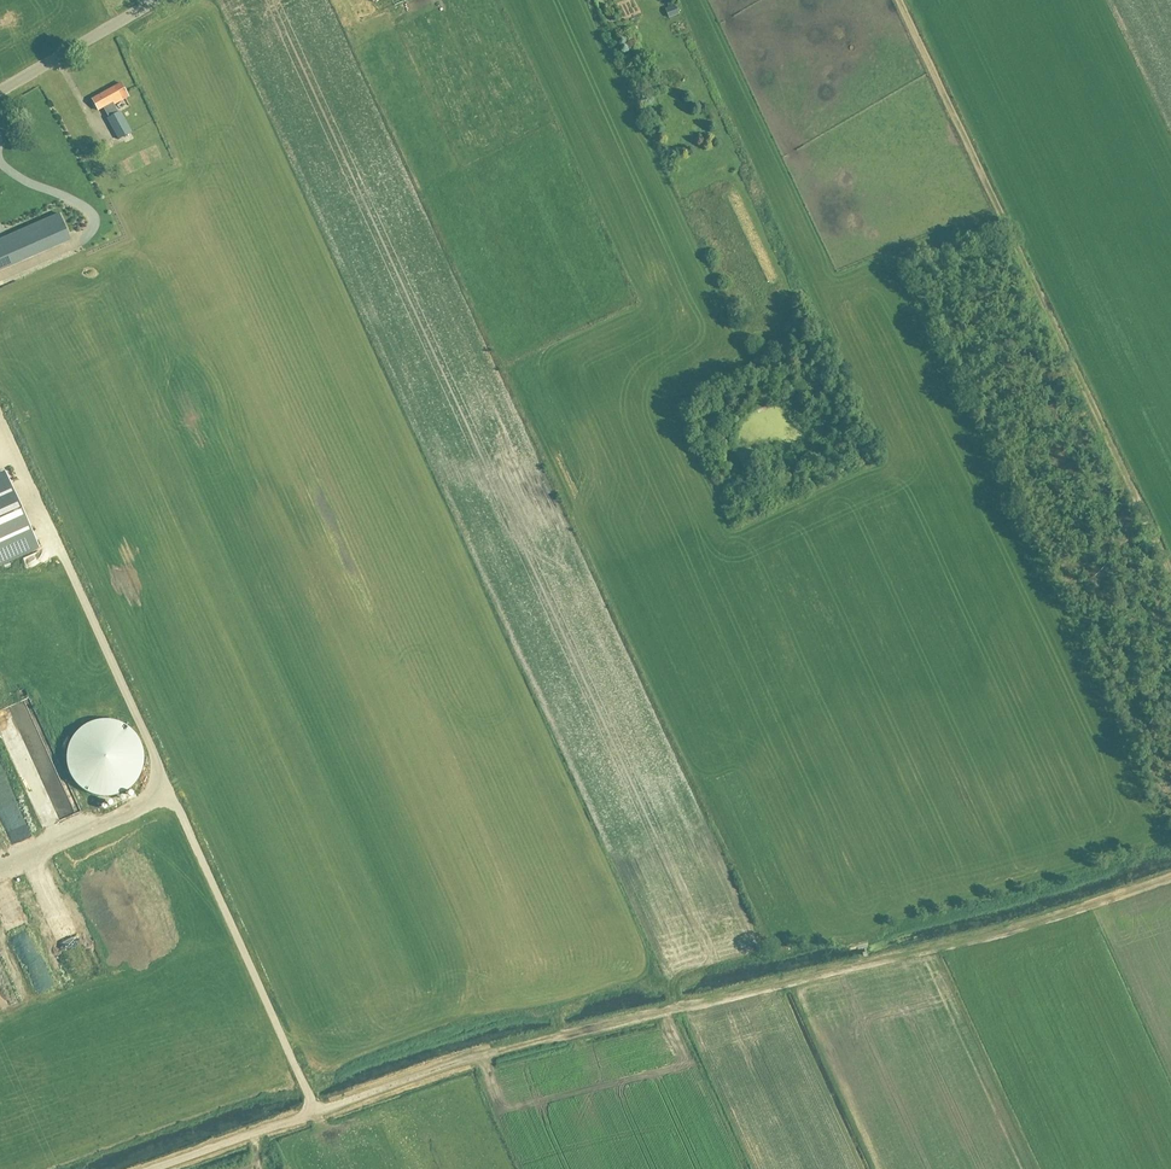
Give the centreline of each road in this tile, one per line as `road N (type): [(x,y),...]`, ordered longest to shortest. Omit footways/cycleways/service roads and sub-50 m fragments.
road 1 (track): [(316,1111),(455,1063),(899,959),(1170,876)]
road 2 (track): [(316,1111),(0,418)]
road 3 (track): [(899,0),(1170,574)]
road 4 (unclassified): [(0,92),(158,0)]
road 5 (track): [(156,1168),(316,1111)]

